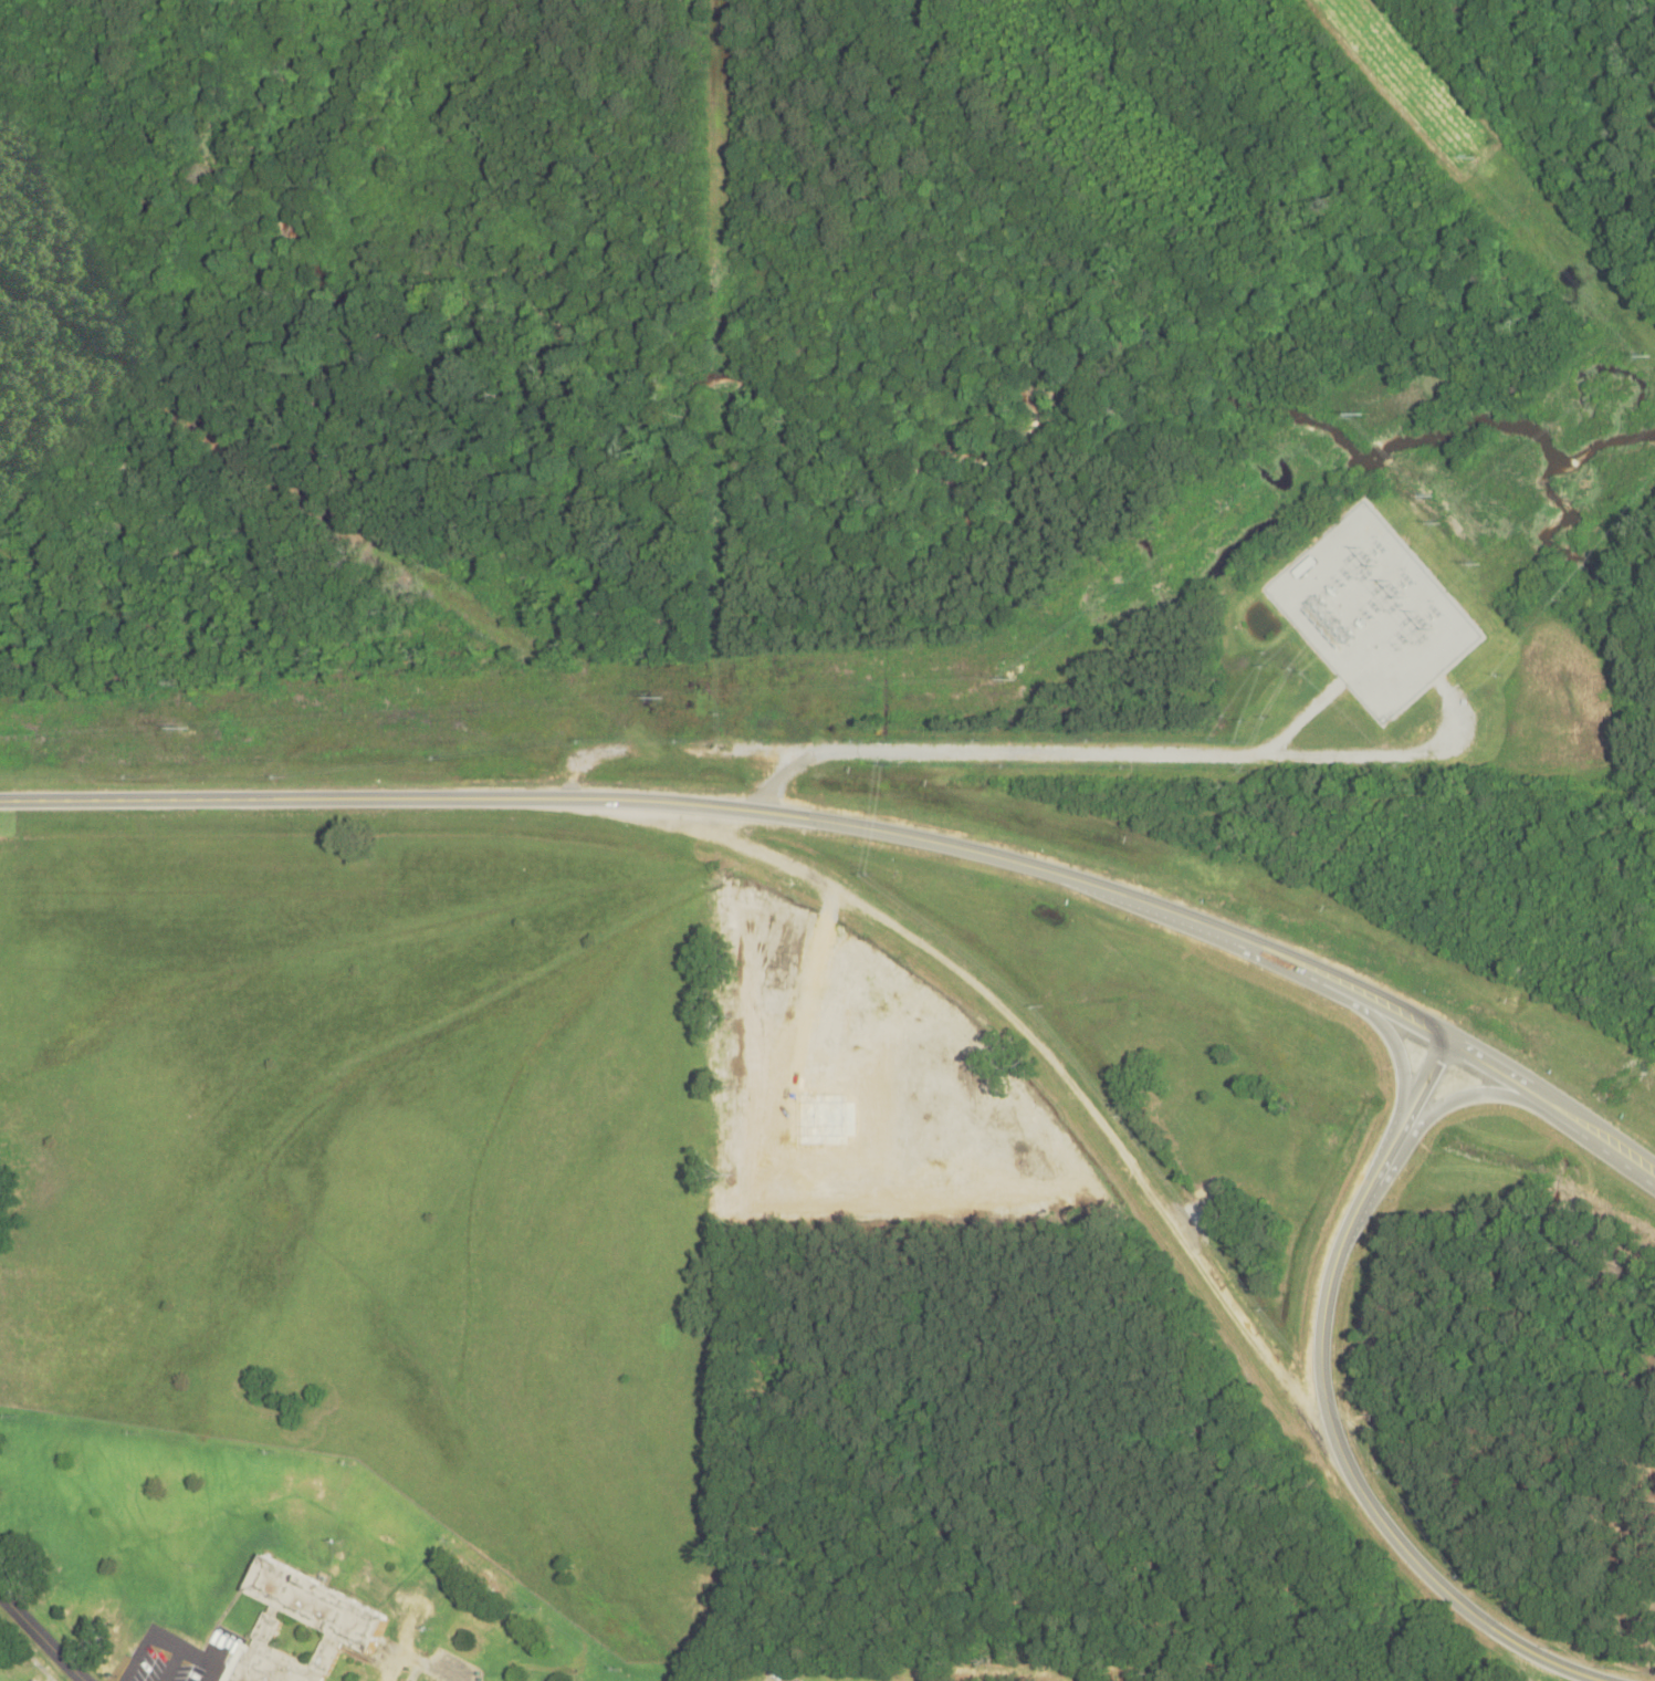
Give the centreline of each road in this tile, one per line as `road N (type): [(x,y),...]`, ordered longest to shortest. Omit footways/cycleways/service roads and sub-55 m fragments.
road 1 (primary): [(1654,1172),(1453,1038),(1361,992),(1118,892),(913,834),(639,797),(0,798)]
road 2 (primary): [(1453,1038),(1340,1247),(1322,1348),(1329,1409),(1363,1494),(1420,1563),(1511,1637),(1615,1680)]
road 3 (primary): [(1396,1141),(1476,1094),(1546,1100)]
road 4 (primary): [(1361,992),(1403,1065),(1408,1115)]
road 5 (residential): [(85,1680),(0,1591)]

